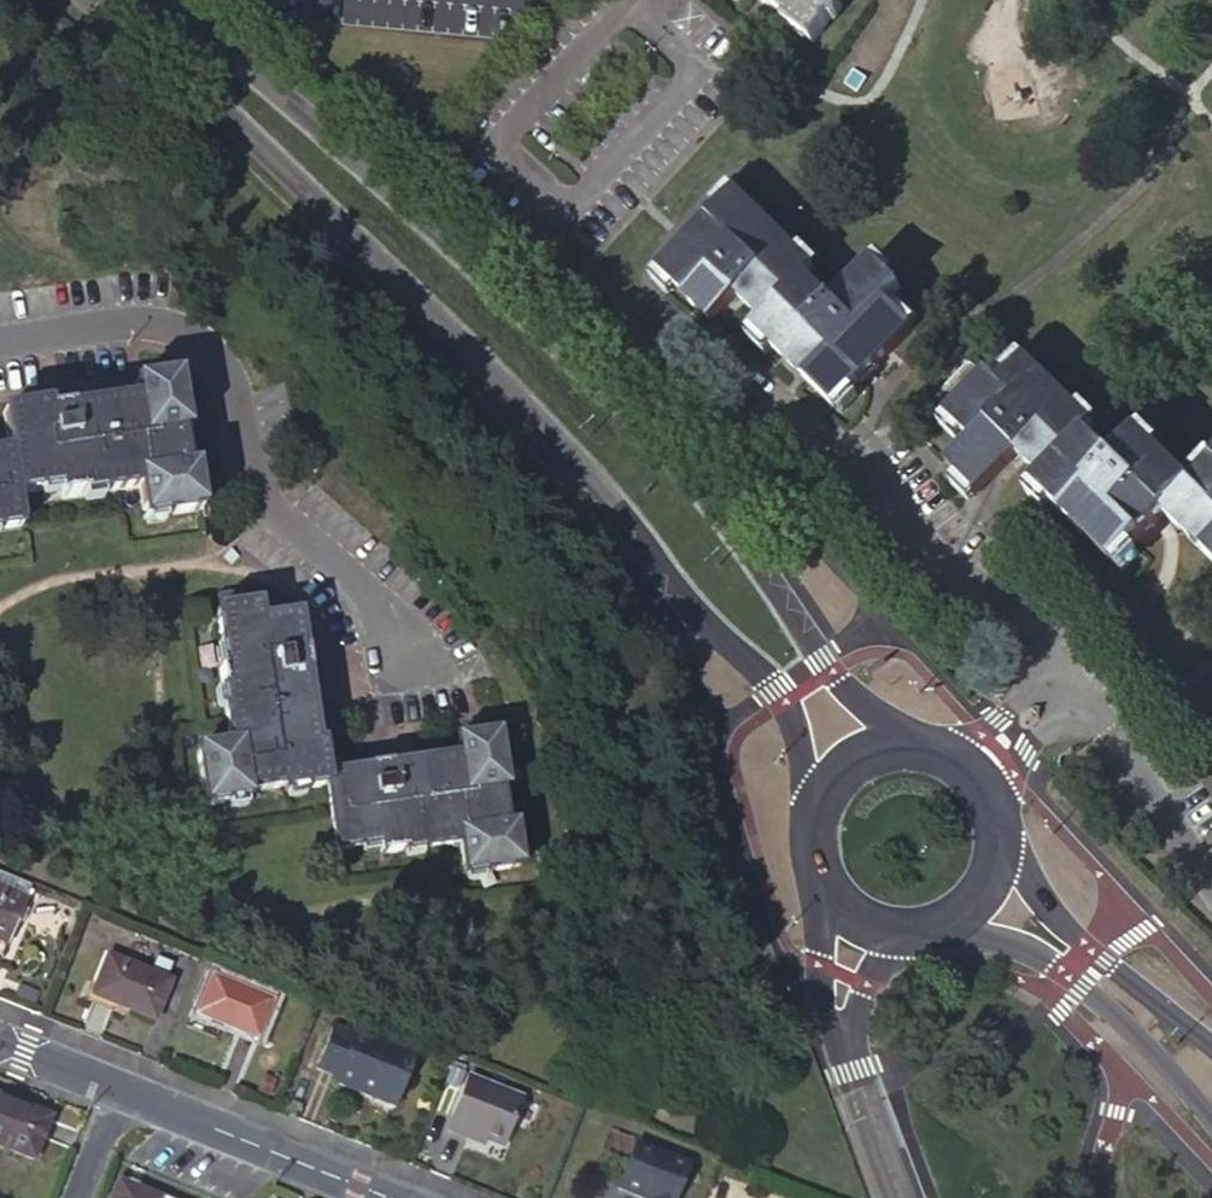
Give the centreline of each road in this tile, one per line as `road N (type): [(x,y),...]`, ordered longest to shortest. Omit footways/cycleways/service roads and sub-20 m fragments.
road 1 (tertiary): [(106,0),(414,300),(767,680),(799,741),(817,805)]
road 2 (tertiary): [(906,741),(833,672),(676,457),(510,295),(243,60),(142,0)]
road 3 (residential): [(414,658),(401,631),(264,503),(240,395),(213,352),(150,327),(0,347)]
road 4 (tertiary): [(945,925),(1027,949),(1066,973),(1211,1121)]
road 5 (residential): [(117,1086),(395,1197)]
road 6 (tertiary): [(1211,1046),(1053,916),(1003,838)]
road 7 (unclassified): [(841,1023),(903,1197)]
road 8 (tertiary): [(1003,838),(996,800),(978,772),(951,751),(906,741)]
road 9 (unclassified): [(824,884),(823,1009),(841,1023)]
road 10 (residential): [(0,1040),(117,1086)]

